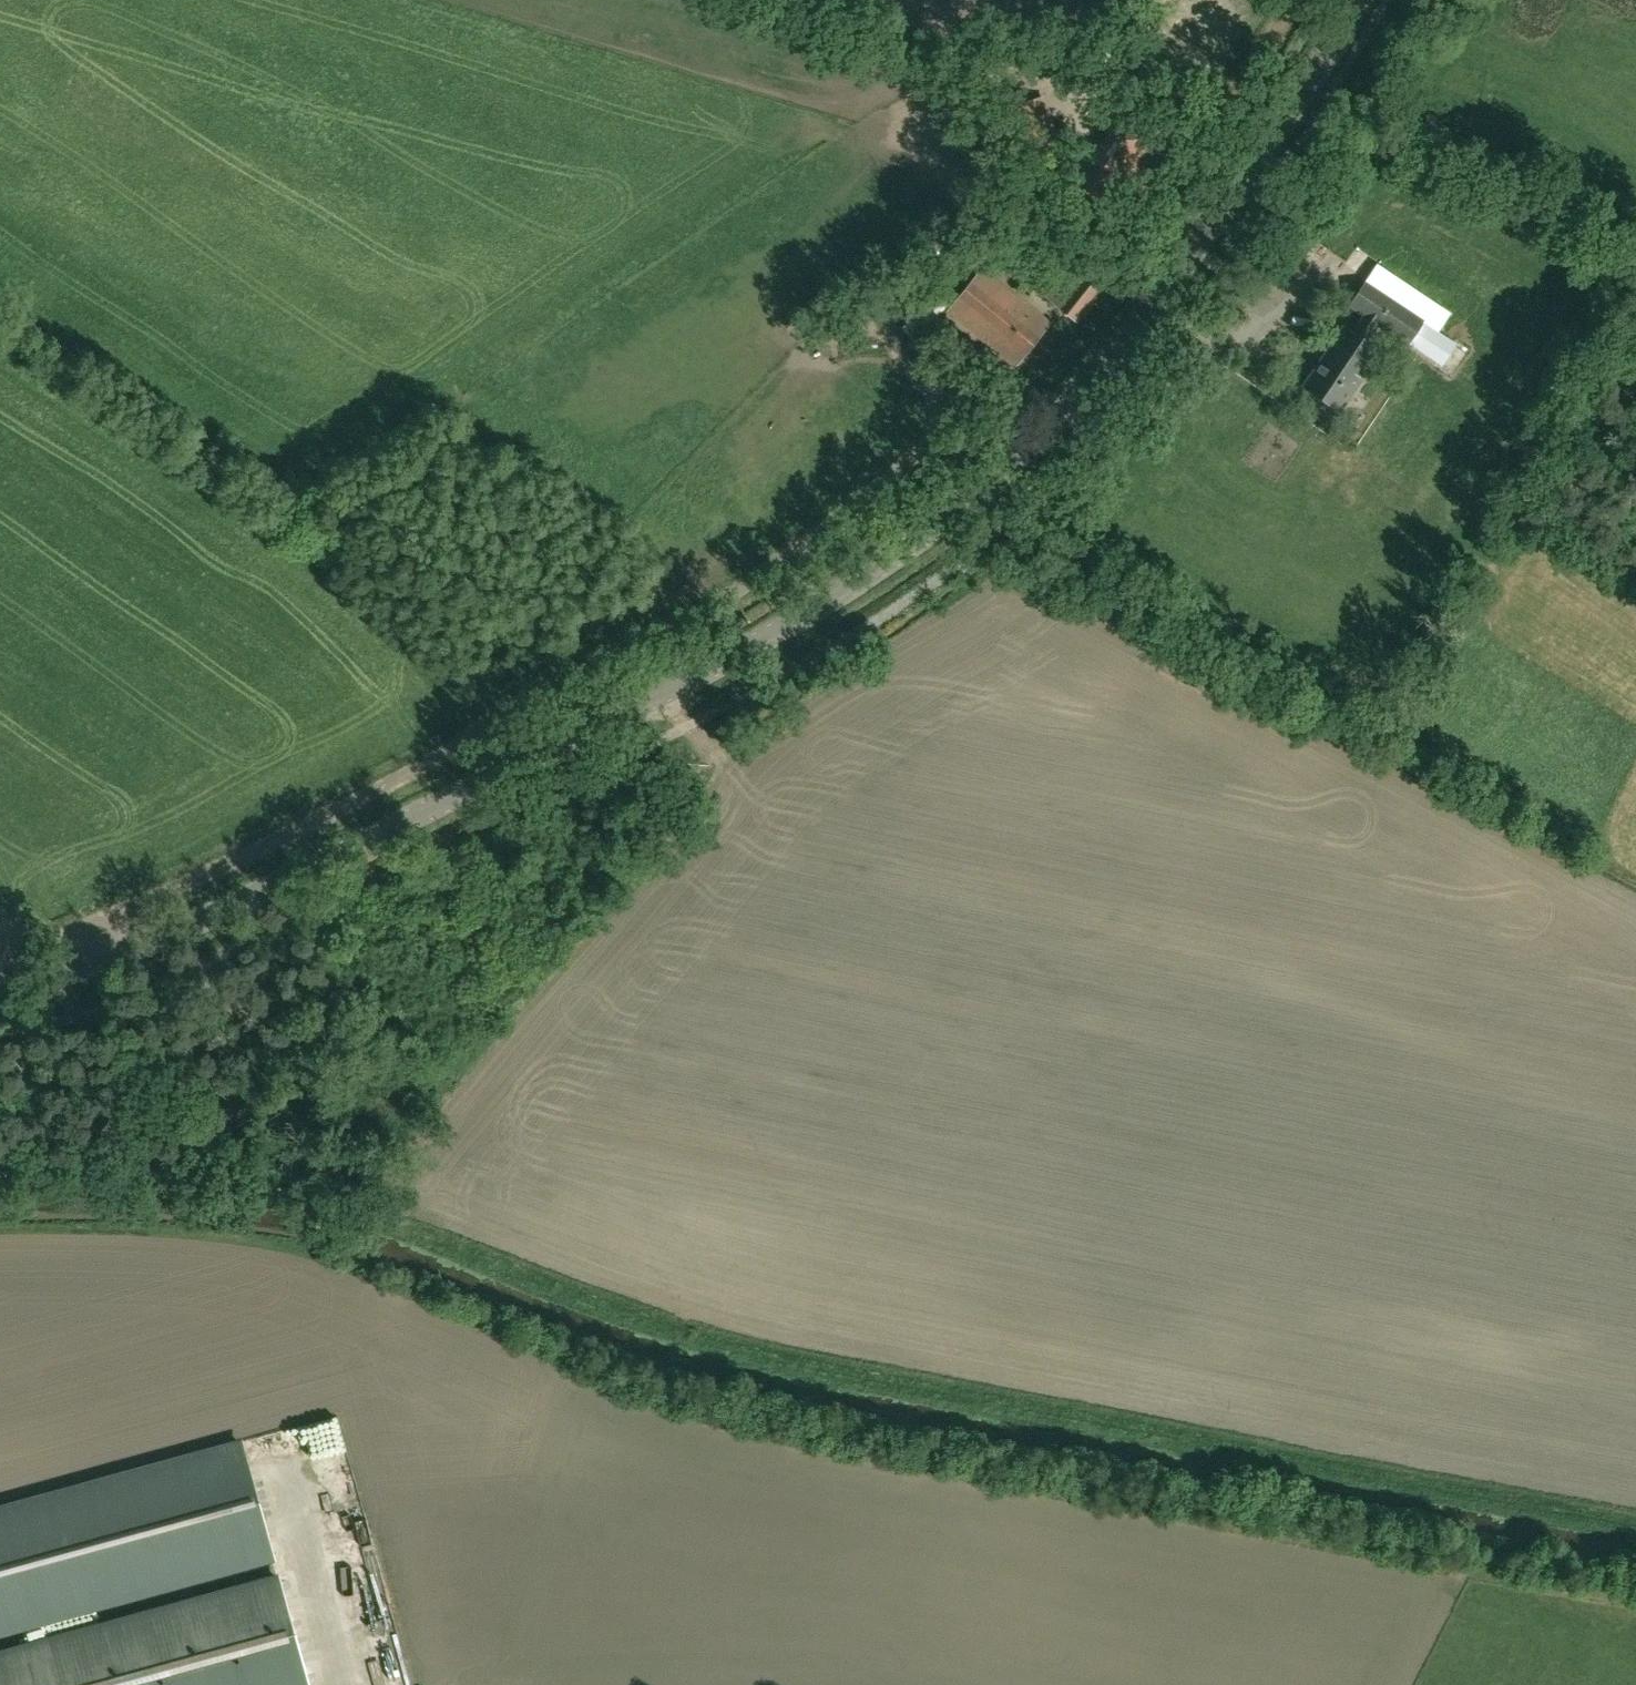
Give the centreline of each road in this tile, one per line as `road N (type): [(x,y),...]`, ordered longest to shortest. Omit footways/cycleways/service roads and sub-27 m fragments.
road 1 (tertiary): [(0,995),(146,949),(520,774),(745,658),(939,527),(1093,390),(1169,295),(1360,0)]

